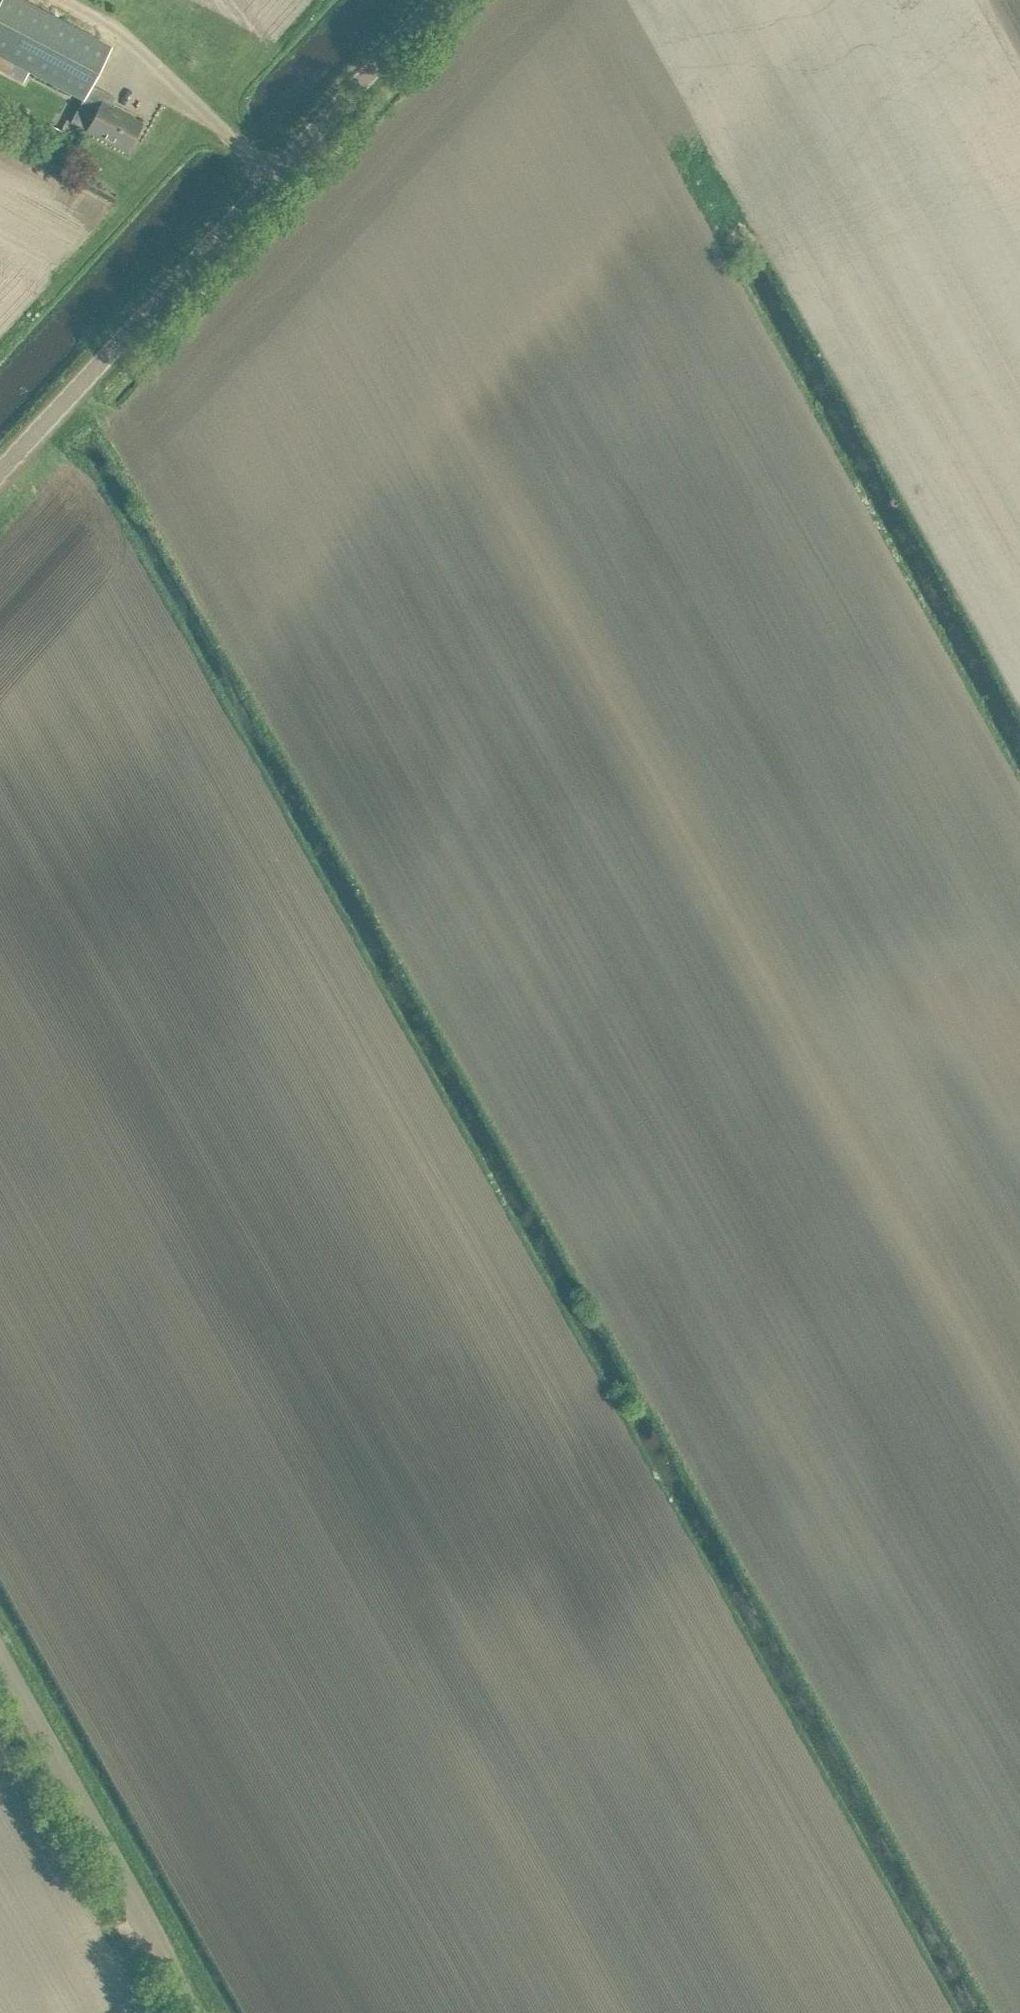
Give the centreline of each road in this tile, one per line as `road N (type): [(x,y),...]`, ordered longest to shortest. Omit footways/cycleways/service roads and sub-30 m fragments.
road 1 (unclassified): [(0,474),(440,0)]
road 2 (unclassified): [(203,2012),(0,1658)]

